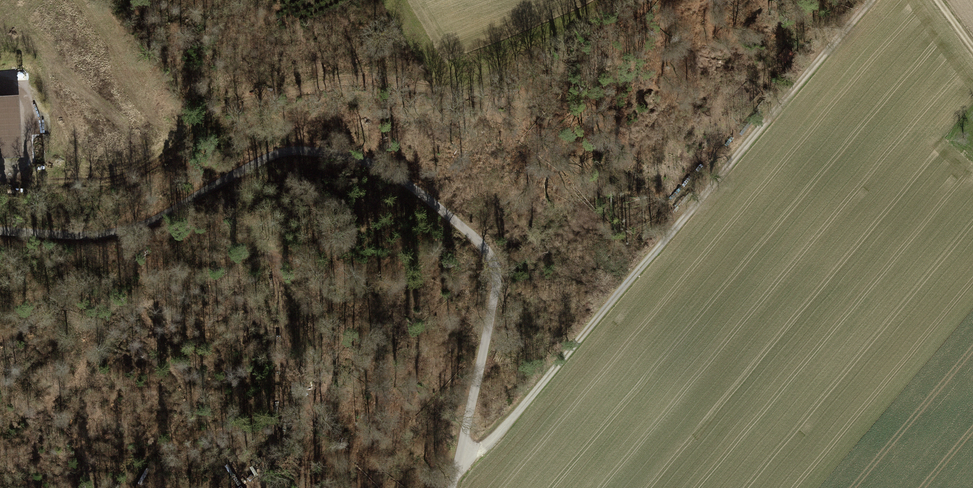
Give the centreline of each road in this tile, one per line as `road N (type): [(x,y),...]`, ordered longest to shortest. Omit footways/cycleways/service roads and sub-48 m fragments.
road 1 (track): [(453,487),(496,262),(379,166),(290,150),(139,226),(0,229)]
road 2 (track): [(460,462),(512,415),(866,0)]
road 3 (track): [(257,487),(282,416),(277,251)]

